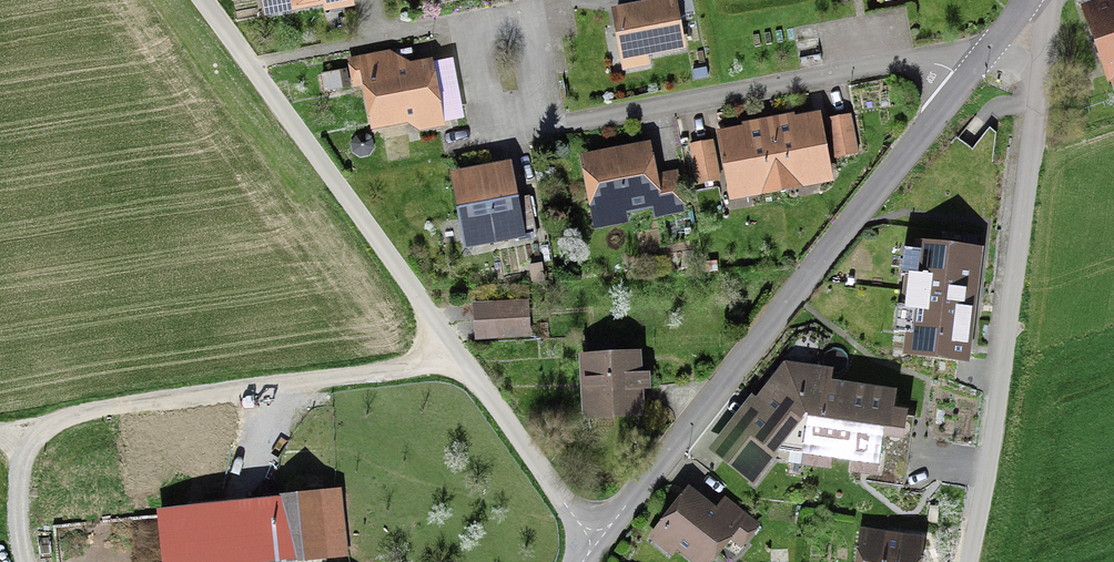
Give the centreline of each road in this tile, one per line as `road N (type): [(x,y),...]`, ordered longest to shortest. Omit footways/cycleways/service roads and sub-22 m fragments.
road 1 (residential): [(205,0),(595,546)]
road 2 (residential): [(966,78),(595,546)]
road 3 (residential): [(496,17),(518,135),(898,63),(932,61),(966,78)]
road 4 (residential): [(1015,22),(1031,59),(1031,93),(998,397),(969,561)]
road 5 (track): [(460,352),(403,370),(0,428)]

